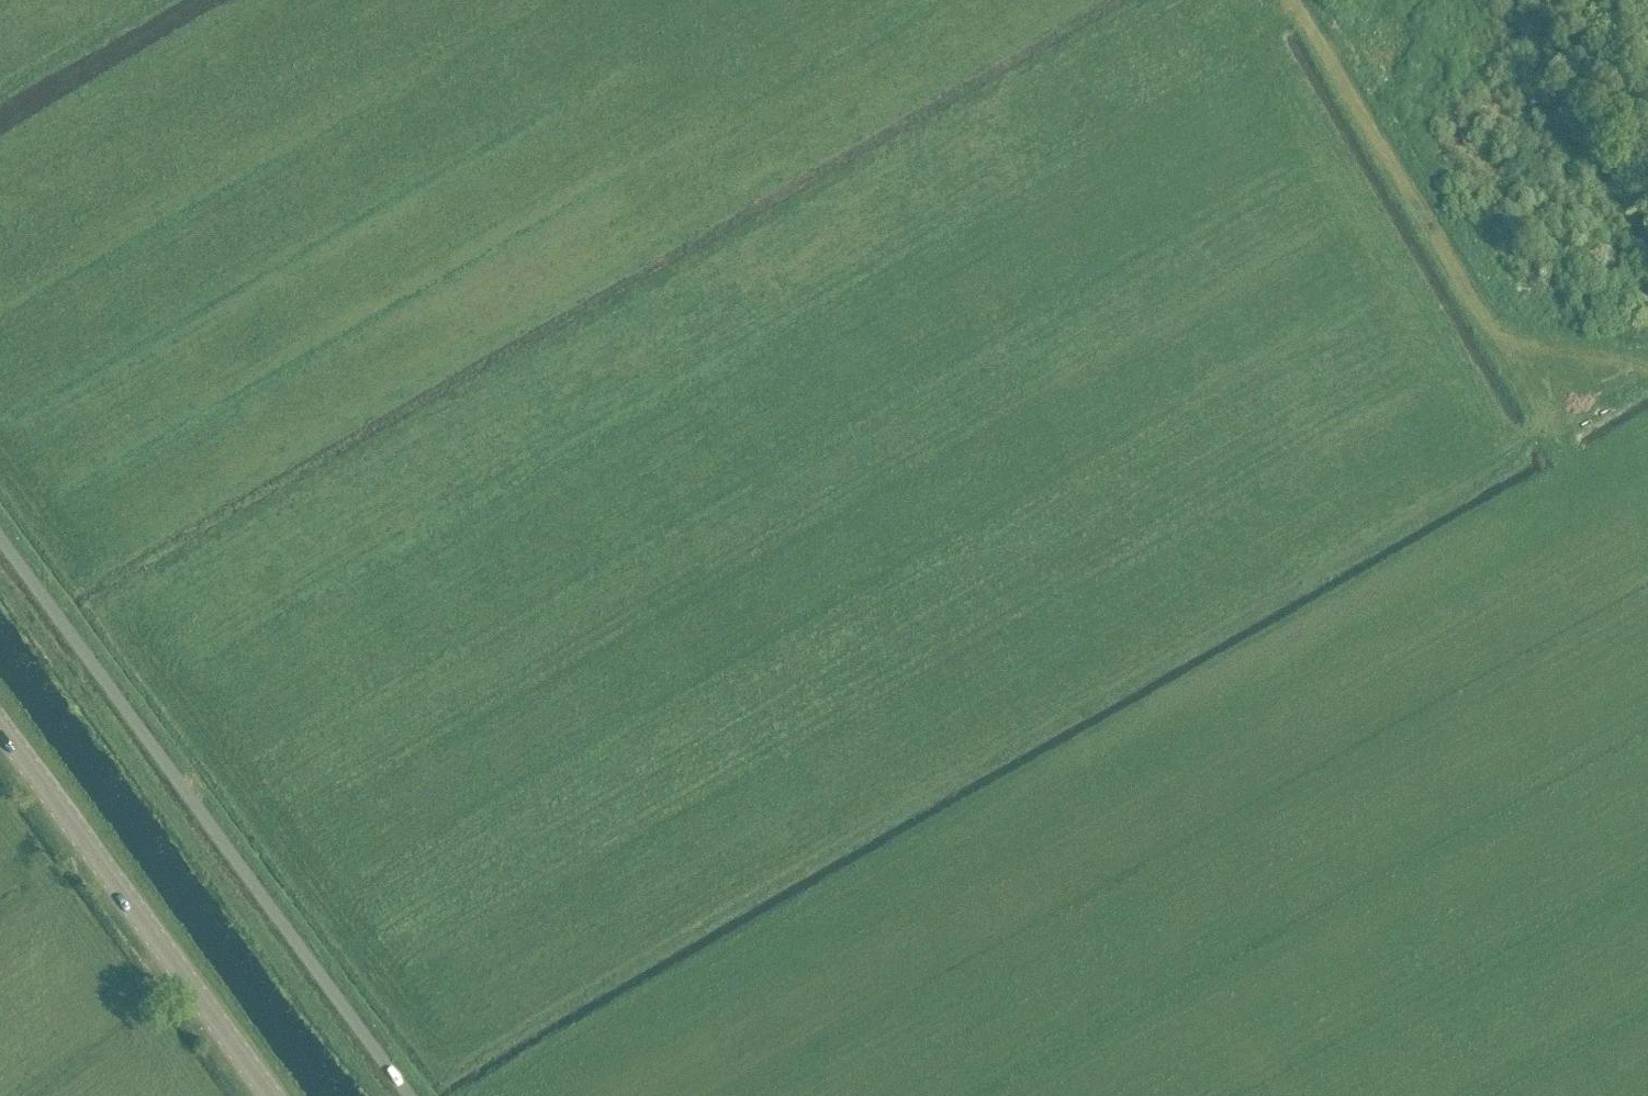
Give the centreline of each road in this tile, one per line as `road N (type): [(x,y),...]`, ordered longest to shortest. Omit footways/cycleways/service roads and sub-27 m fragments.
road 1 (secondary): [(267,1095),(0,729)]

